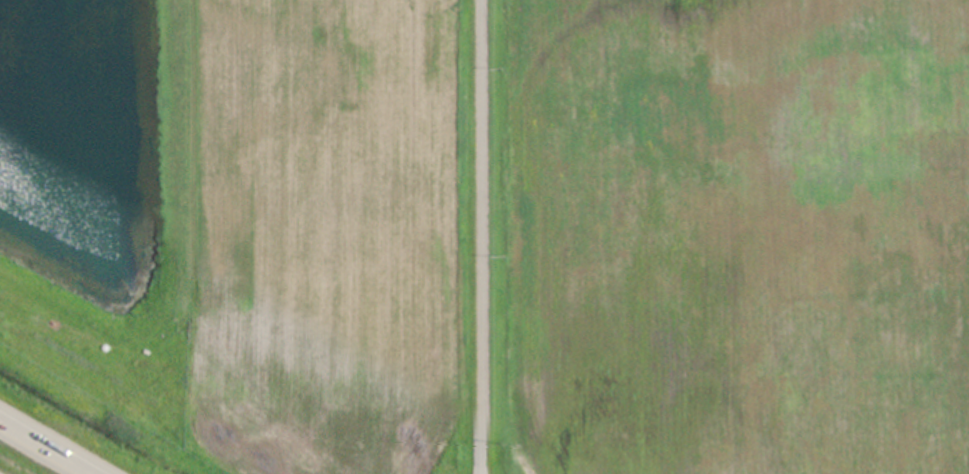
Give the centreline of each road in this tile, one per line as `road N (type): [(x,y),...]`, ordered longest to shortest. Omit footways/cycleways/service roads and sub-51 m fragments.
road 1 (residential): [(482,473),(478,0)]

